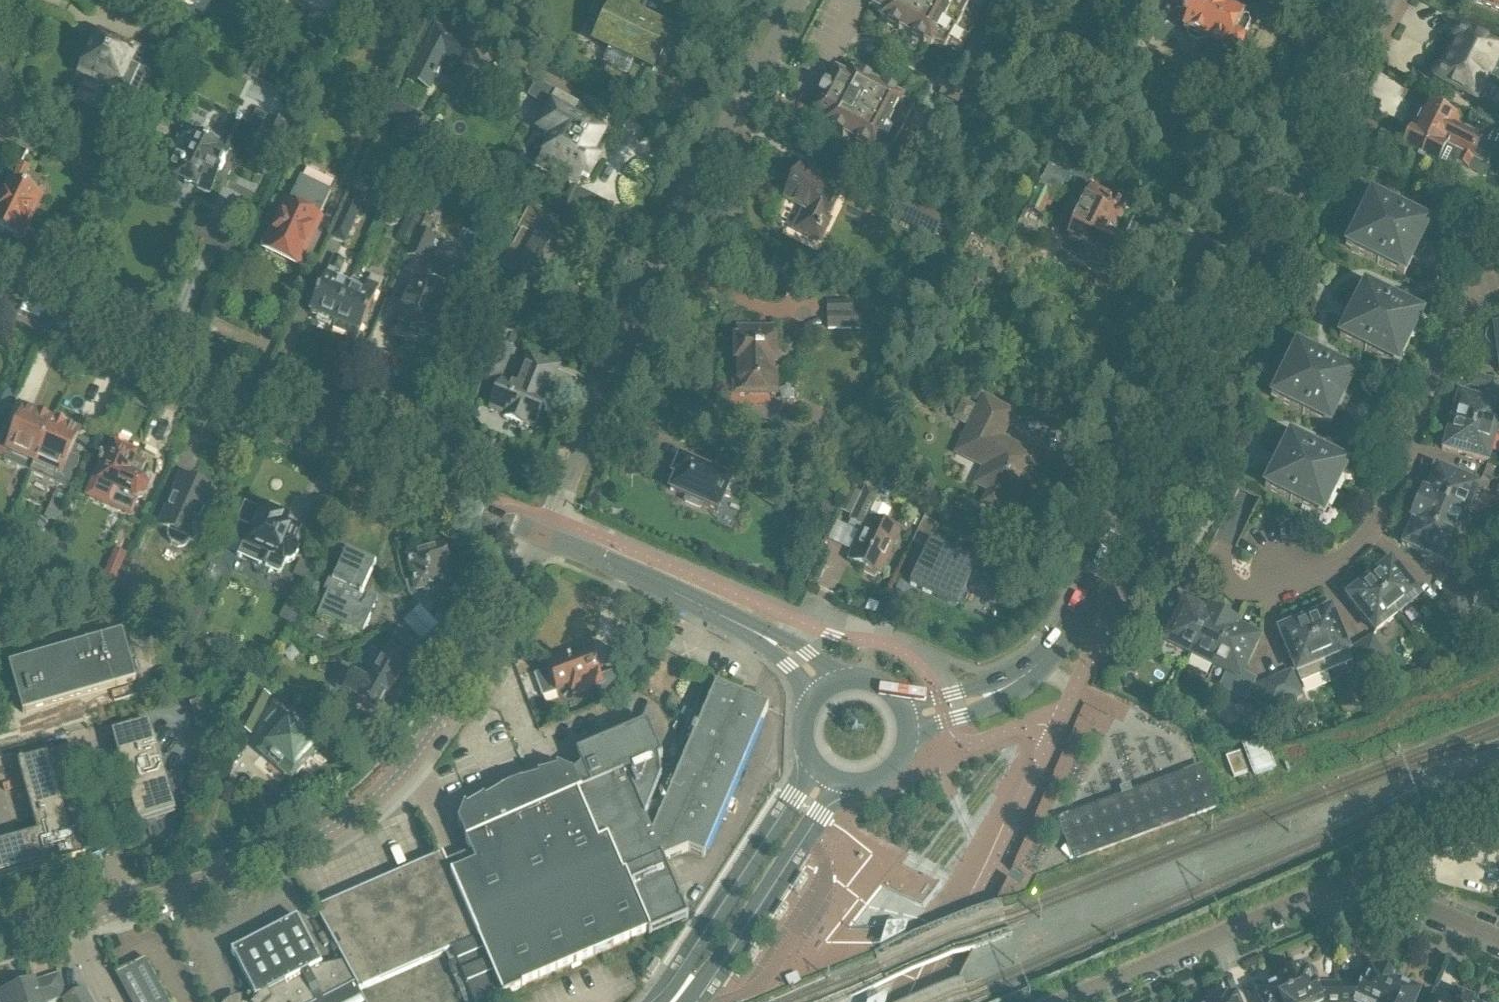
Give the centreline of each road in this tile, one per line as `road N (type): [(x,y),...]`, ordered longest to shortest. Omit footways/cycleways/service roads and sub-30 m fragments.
road 1 (secondary): [(1372,0),(1126,519),(1066,633),(1020,678)]
road 2 (residential): [(0,941),(285,850),(351,818),(410,769),(500,627),(543,533)]
road 3 (residential): [(543,533),(604,369),(670,227),(802,0)]
road 4 (tertiary): [(543,533),(0,298)]
road 5 (residential): [(1060,1001),(1353,877),(1498,940)]
road 6 (residential): [(1271,574),(1325,570),(1375,530),(1392,501),(1447,344),(1464,313),(1498,291)]
road 7 (secondary): [(806,750),(804,782),(656,1001)]
road 8 (secondary): [(696,1001),(830,800),(855,784)]
road 9 (tertiary): [(543,533),(755,632)]
road 10 (secondary): [(908,744),(919,729),(988,706),(1020,678)]
road 11 (secondary): [(1020,678),(925,700),(896,695)]

